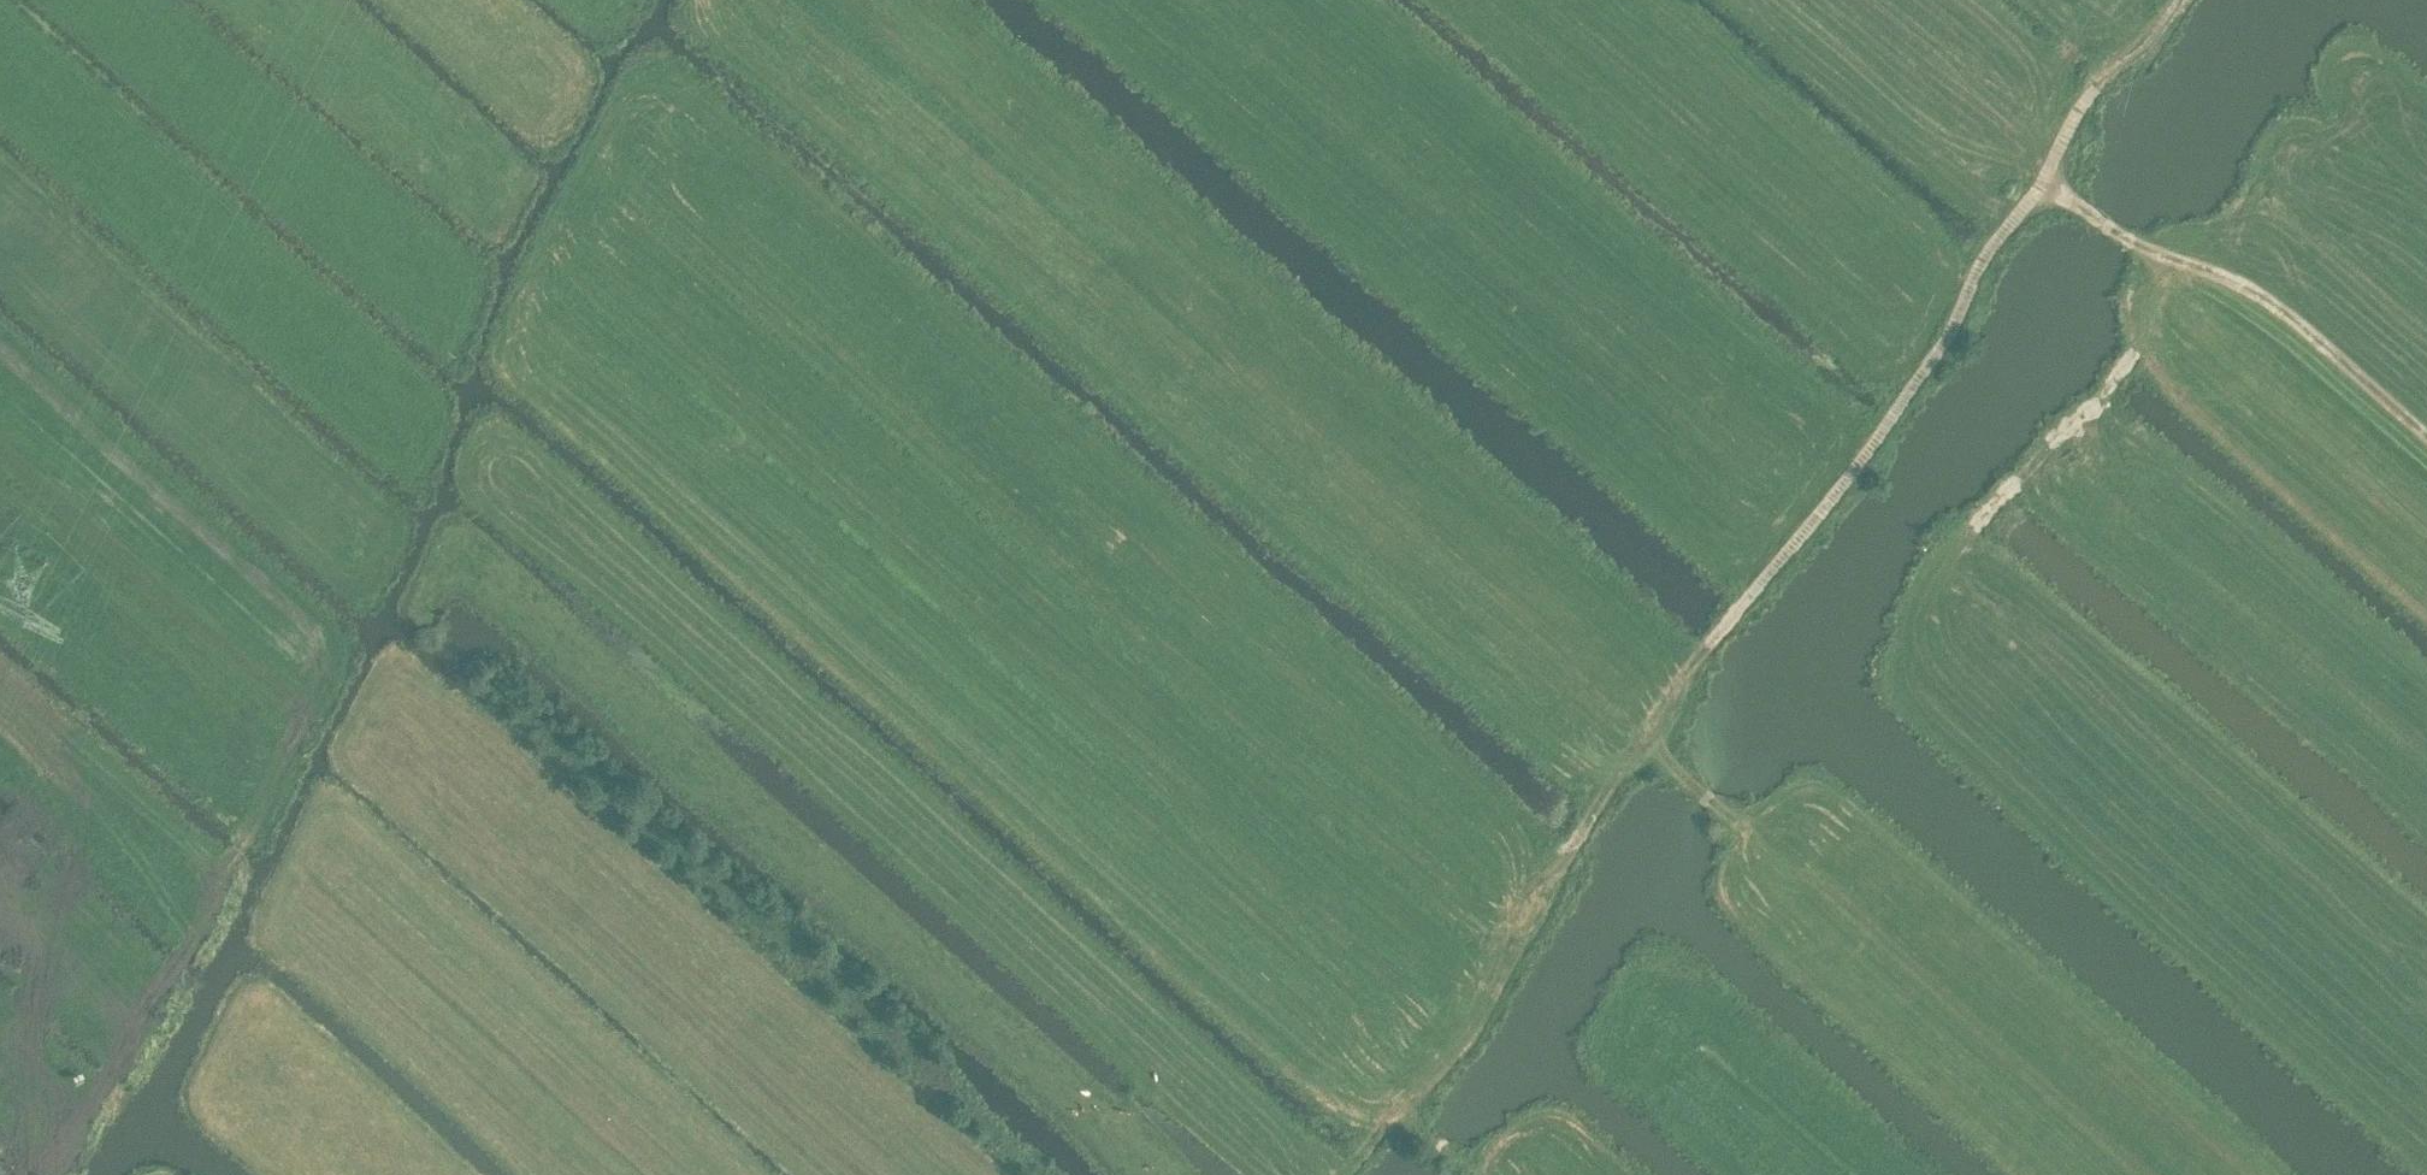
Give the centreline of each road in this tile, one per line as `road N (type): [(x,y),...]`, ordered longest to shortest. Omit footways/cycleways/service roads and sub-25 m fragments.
road 1 (track): [(2426,434),(2263,290),(2128,234),(2047,173),(1985,254),(1957,319),(1889,424),(1695,666),(1394,1107),(1457,1157)]
road 2 (track): [(2047,173),(2098,87),(2142,54),(2182,0)]

